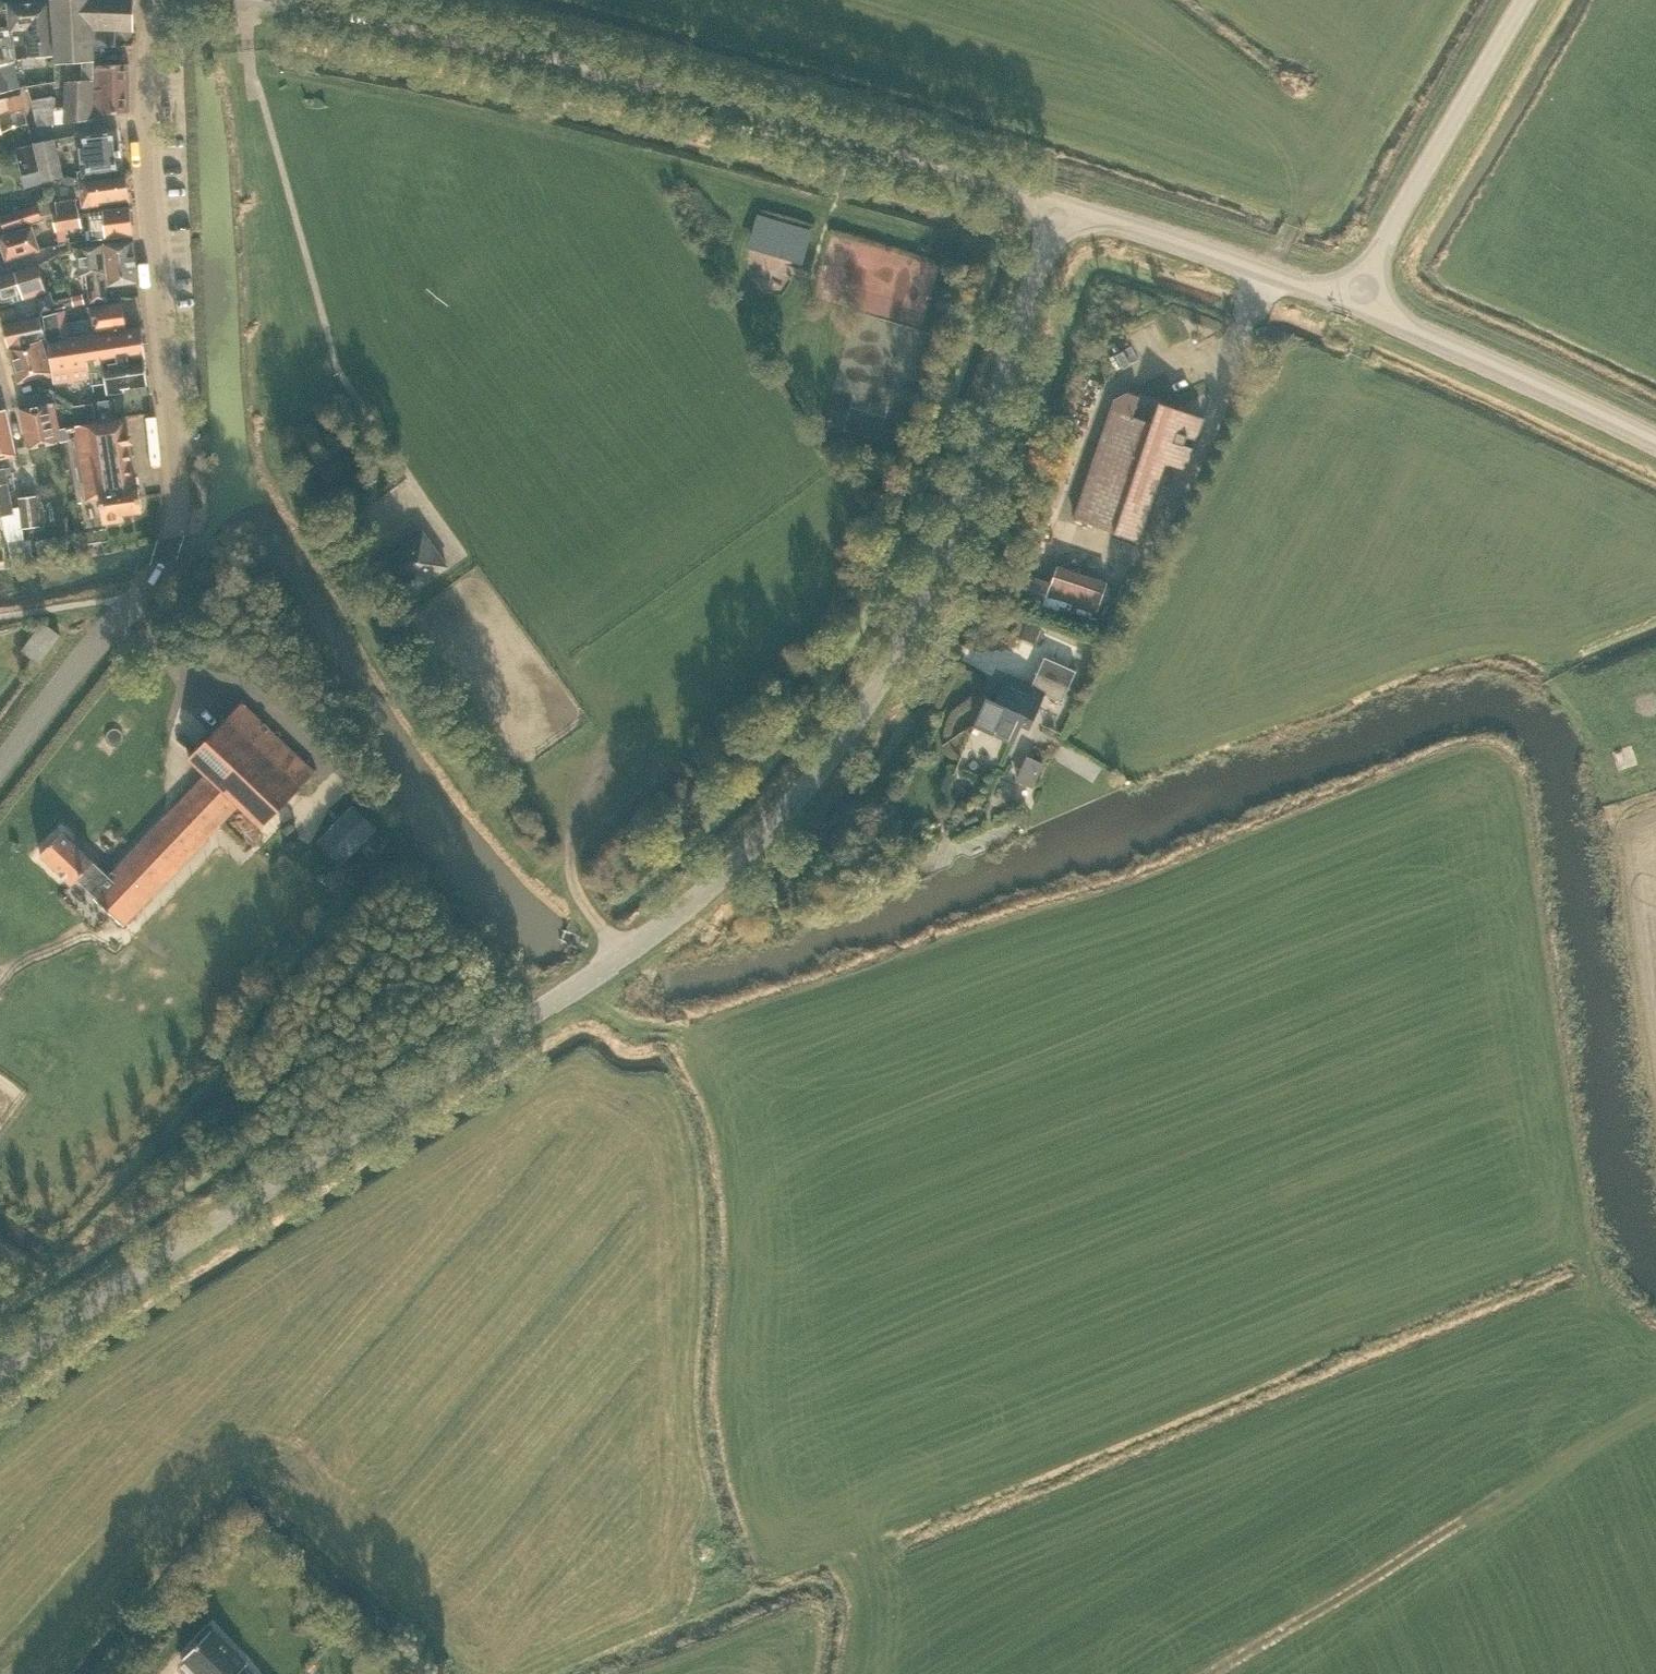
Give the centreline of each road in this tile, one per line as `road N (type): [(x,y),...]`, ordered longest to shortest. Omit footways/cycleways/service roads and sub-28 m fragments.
road 1 (tertiary): [(0,1372),(618,958),(744,857),(830,760),(922,608),(1060,201)]
road 2 (tertiary): [(1060,201),(539,56),(270,0)]
road 3 (unclassified): [(0,768),(164,562),(178,515),(149,120)]
road 4 (tertiary): [(1358,305),(1384,240),(1525,0)]
road 5 (tertiary): [(1655,440),(1358,305)]
road 6 (tertiary): [(1358,305),(1060,201)]
road 7 (unclassified): [(149,120),(166,0)]

